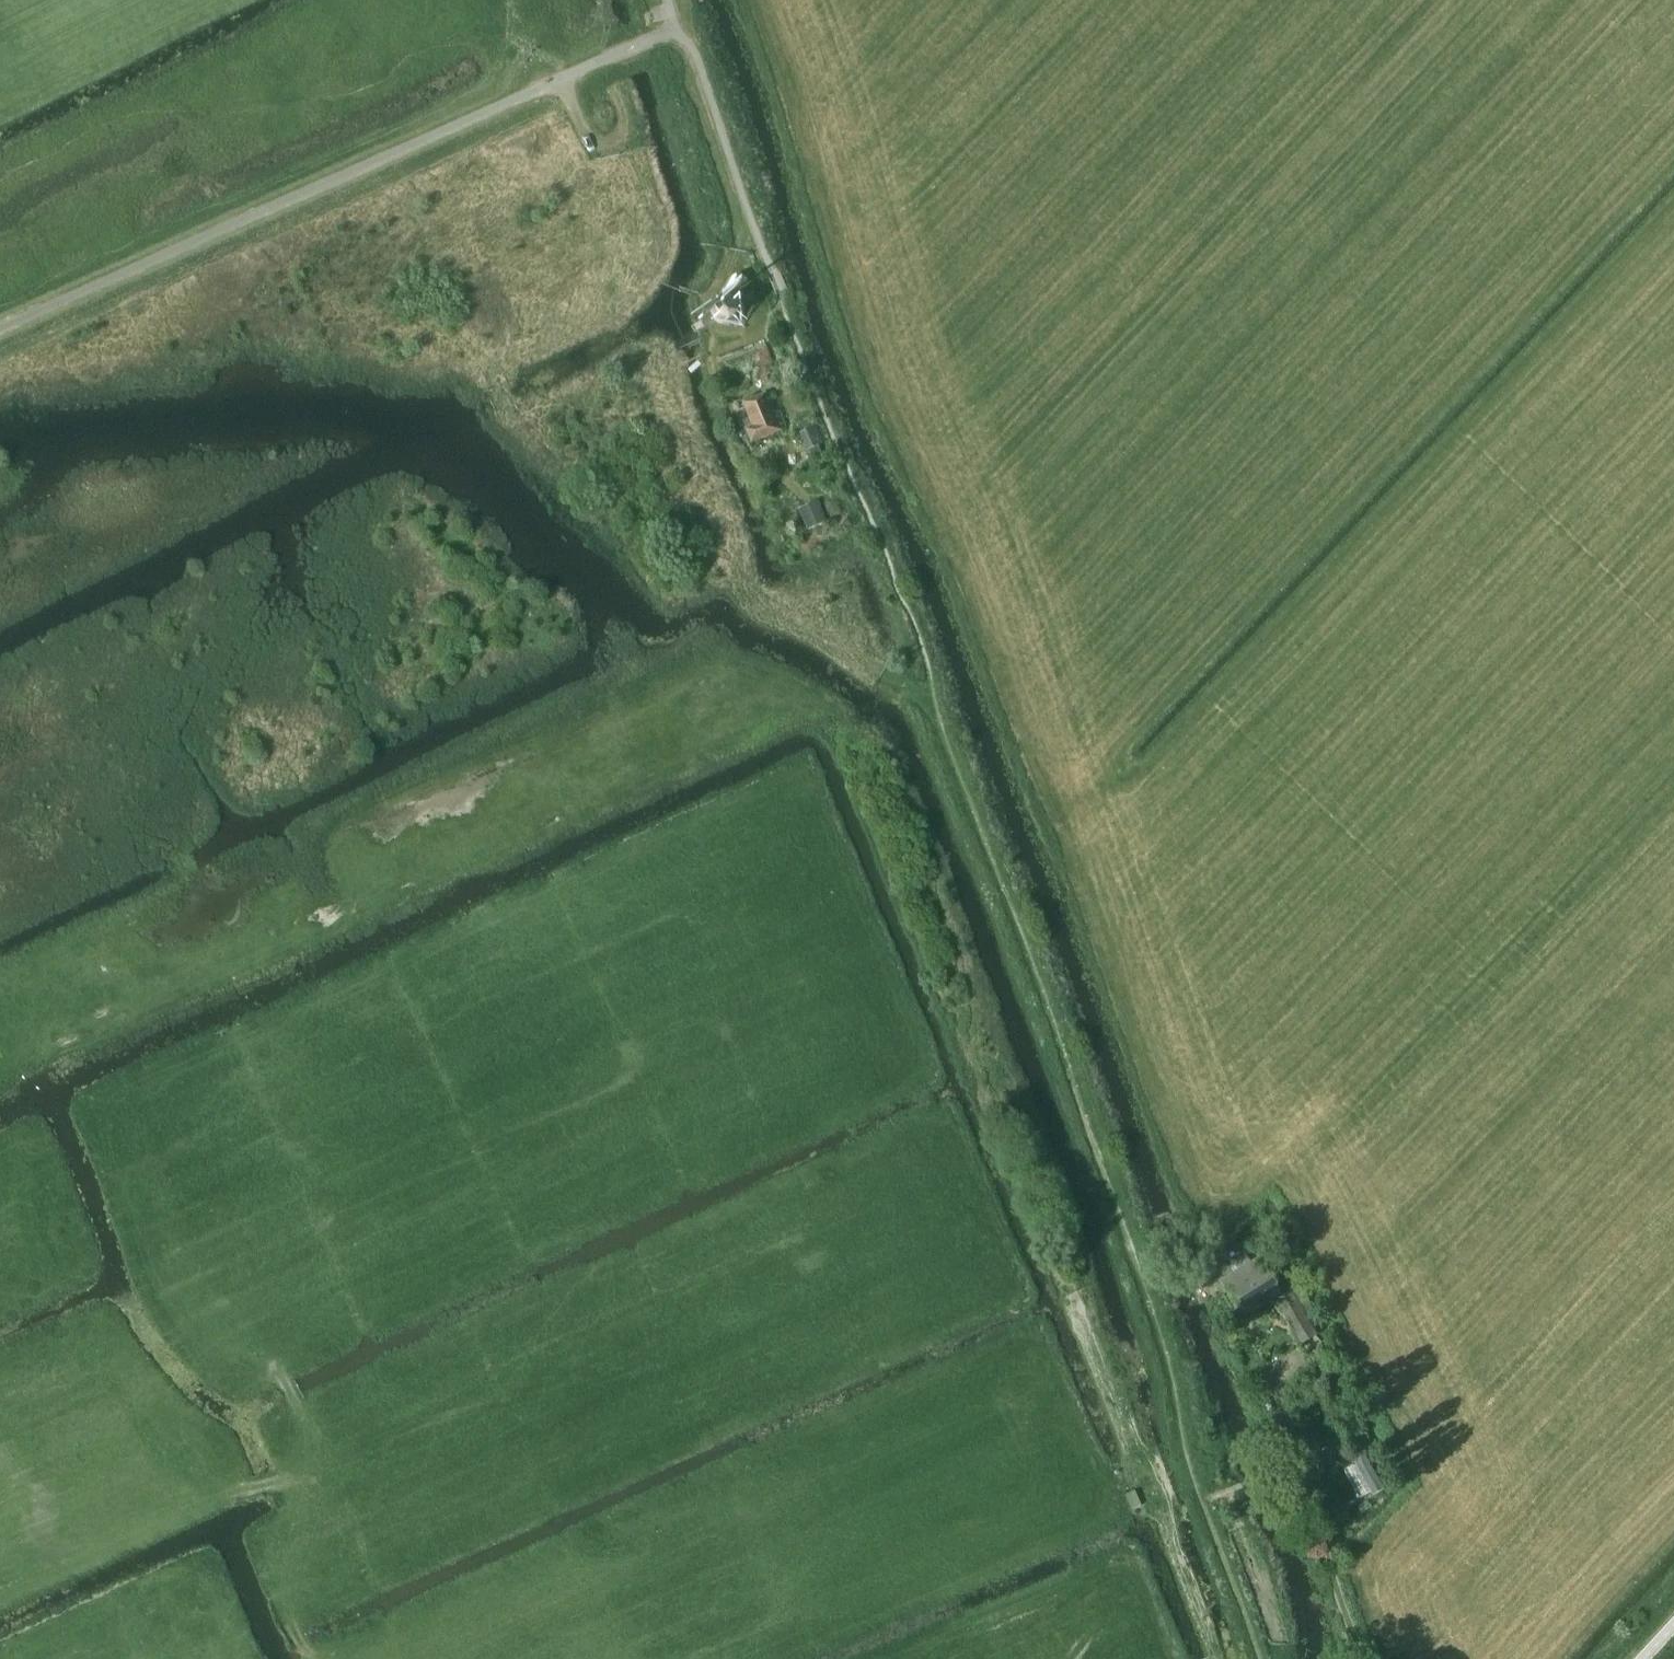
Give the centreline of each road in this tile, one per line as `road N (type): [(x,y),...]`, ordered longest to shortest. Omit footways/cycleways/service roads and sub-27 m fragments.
road 1 (track): [(1368,1658),(1266,1380)]

